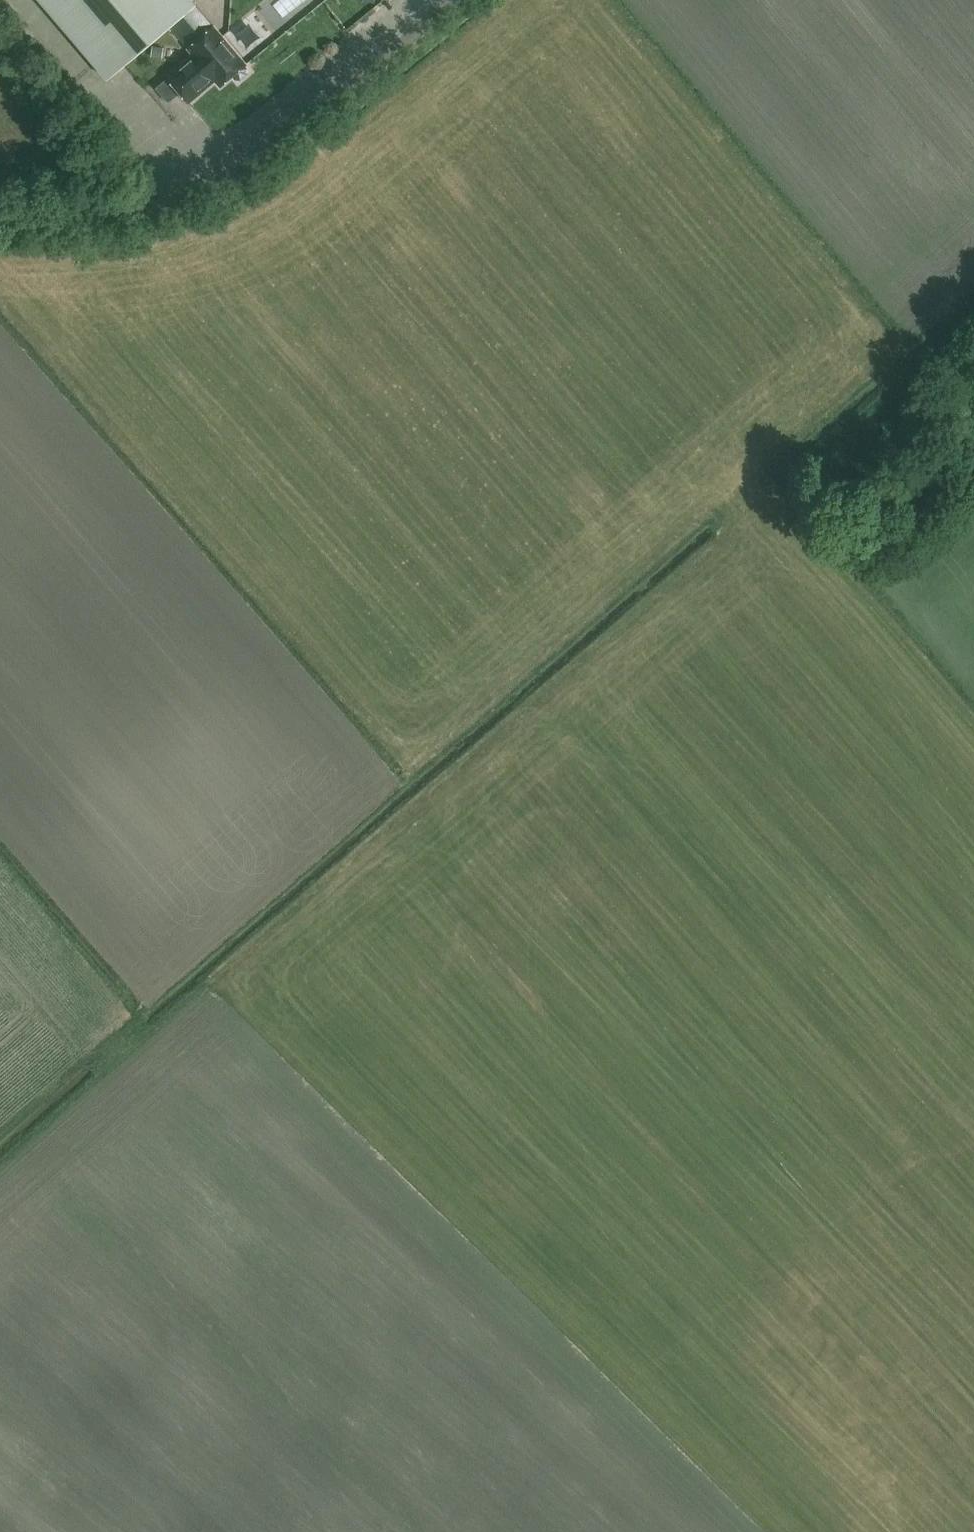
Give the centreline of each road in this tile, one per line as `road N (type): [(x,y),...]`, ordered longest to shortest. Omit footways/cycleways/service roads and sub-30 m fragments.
road 1 (unclassified): [(0,221),(122,217),(249,167),(455,0)]

